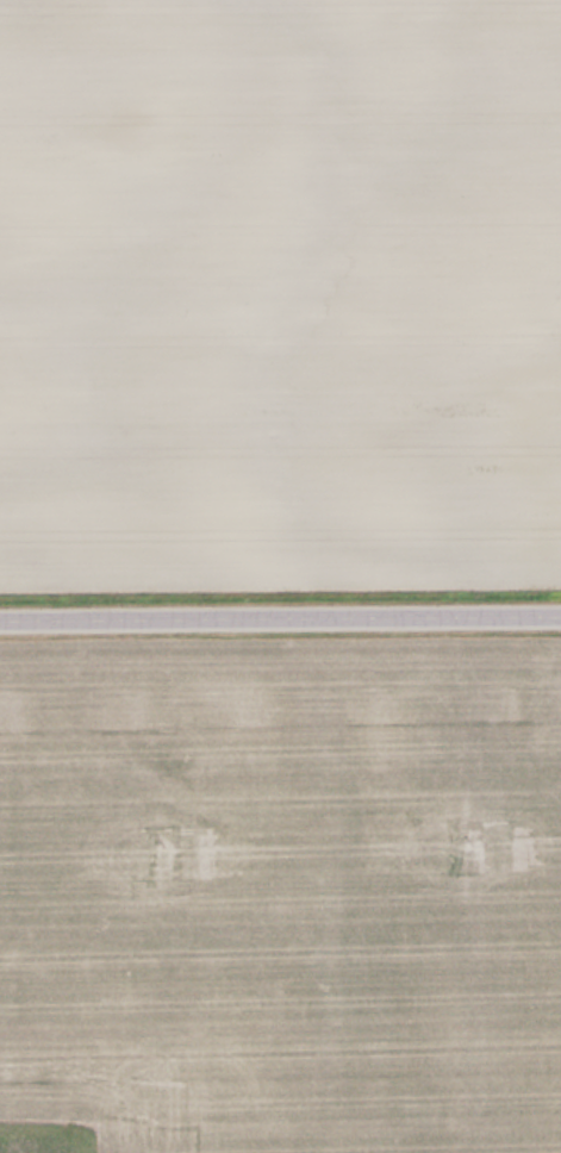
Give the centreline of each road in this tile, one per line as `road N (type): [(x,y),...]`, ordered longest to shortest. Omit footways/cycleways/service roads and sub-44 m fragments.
road 1 (tertiary): [(0,622),(560,619)]

